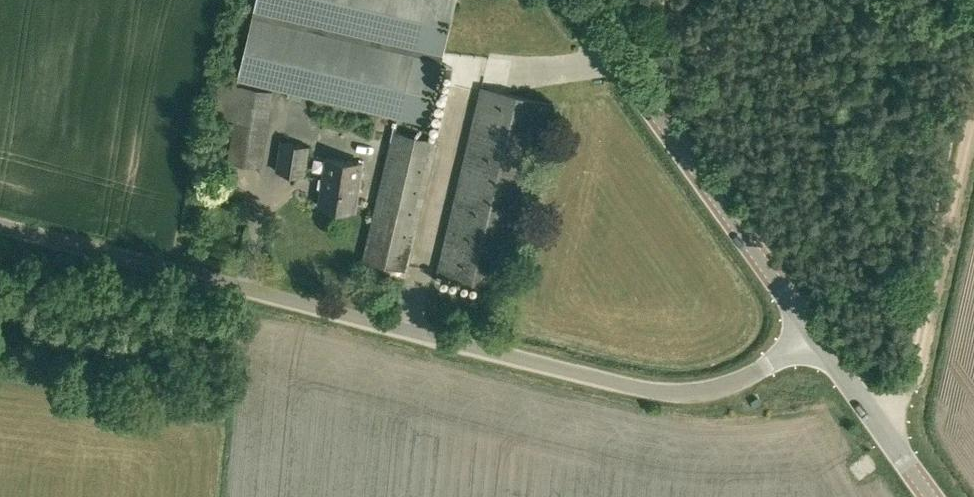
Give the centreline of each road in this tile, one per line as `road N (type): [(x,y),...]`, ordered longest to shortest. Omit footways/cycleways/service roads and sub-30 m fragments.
road 1 (unclassified): [(817,338),(731,386),(681,395),(634,390),(0,227)]
road 2 (tertiary): [(817,338),(576,0)]
road 3 (track): [(882,419),(911,381),(973,126)]
road 4 (tertiary): [(937,496),(817,338)]

